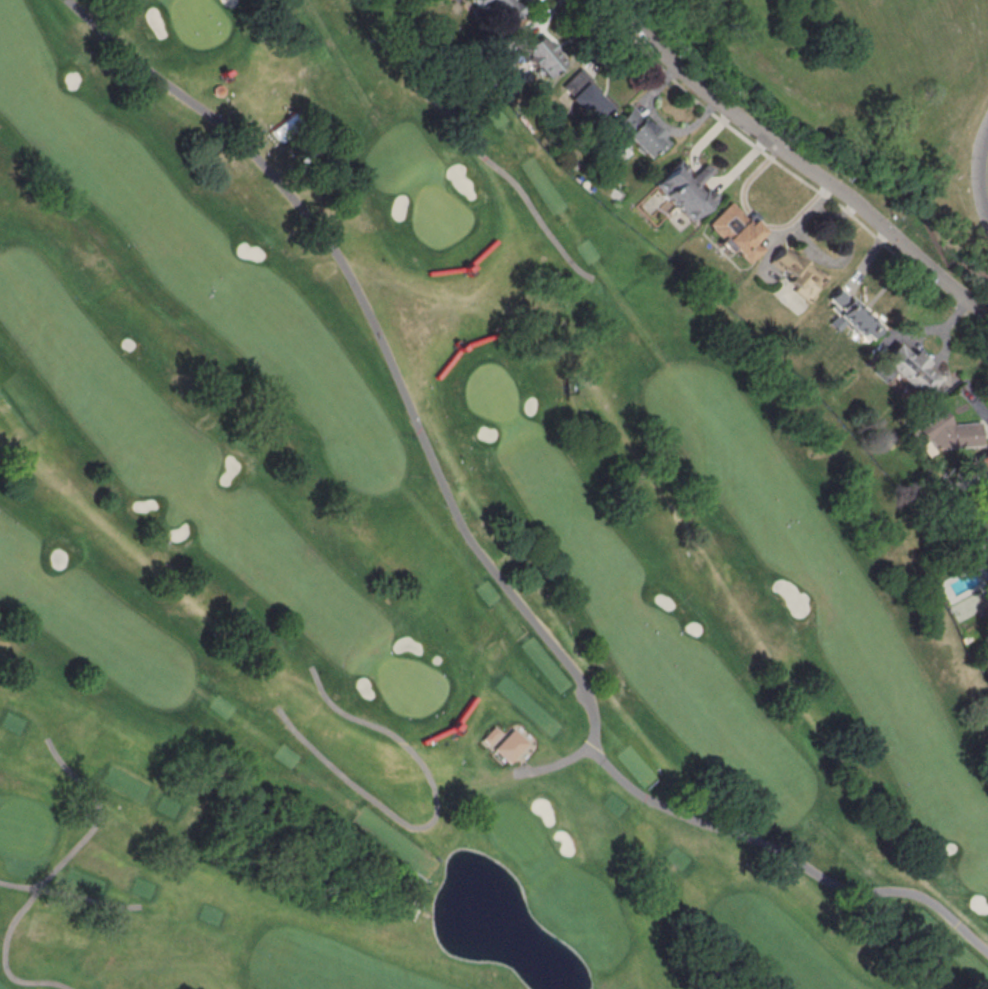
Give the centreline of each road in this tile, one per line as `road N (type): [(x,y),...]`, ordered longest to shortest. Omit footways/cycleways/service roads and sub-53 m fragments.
road 1 (residential): [(987,313),(711,98),(616,0)]

